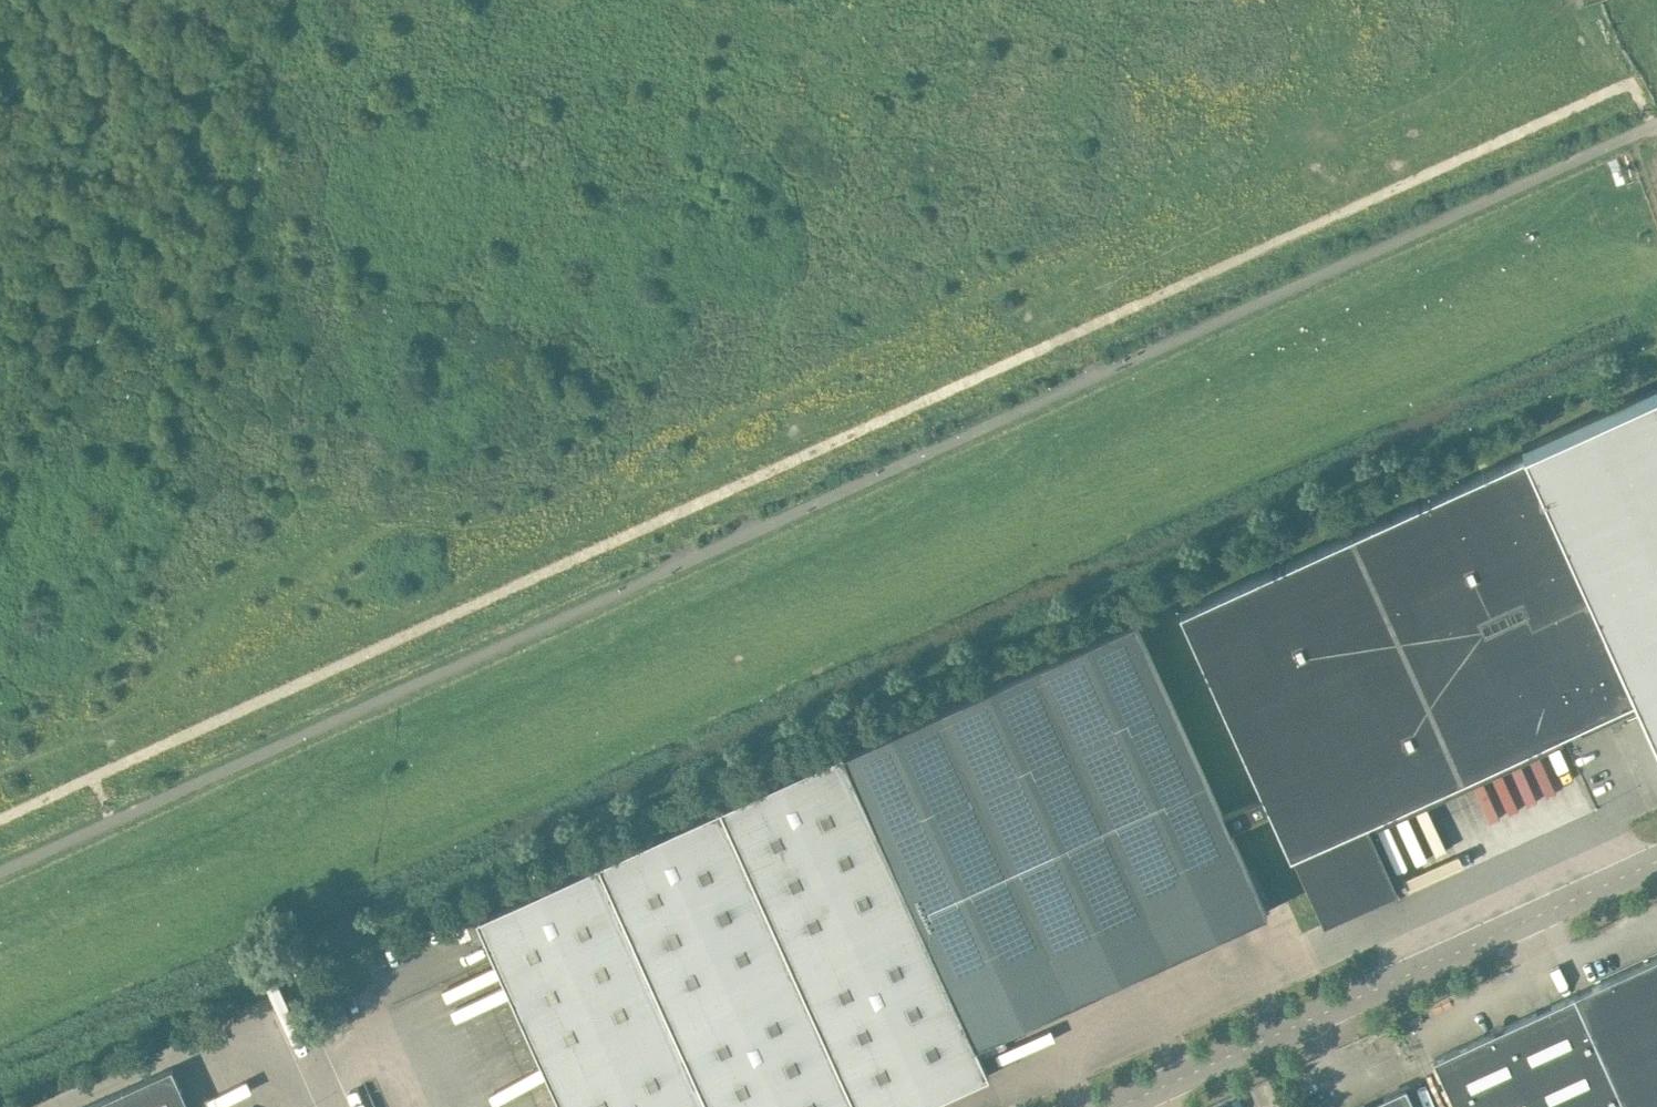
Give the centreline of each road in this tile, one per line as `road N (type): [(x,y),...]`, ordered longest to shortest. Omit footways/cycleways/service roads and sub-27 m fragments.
road 1 (track): [(0,1029),(1543,334),(1564,321),(1572,300),(1562,193),(1591,176),(1620,194),(1656,182)]
road 2 (unclassified): [(1115,1106),(1656,860)]
road 3 (unclassified): [(333,1106),(282,996)]

